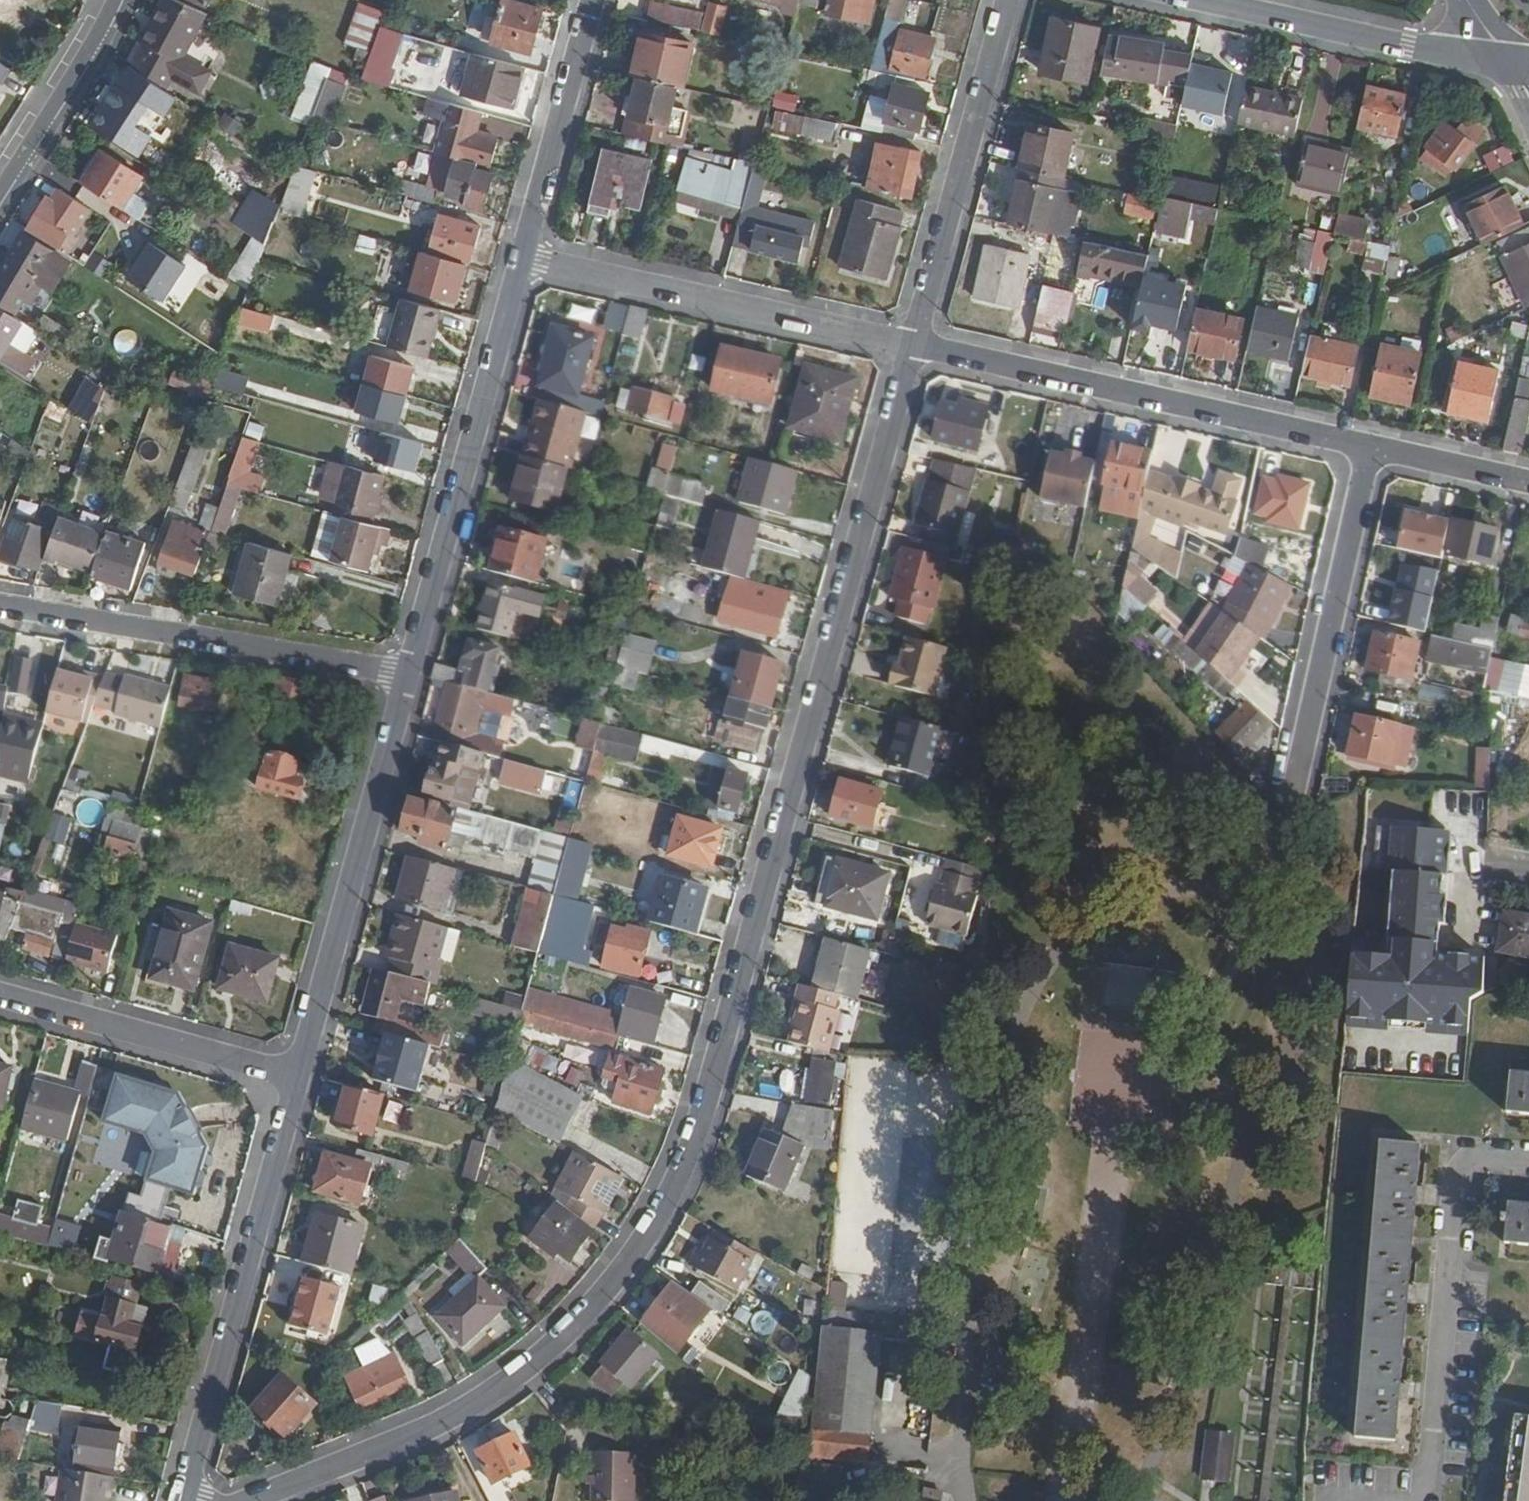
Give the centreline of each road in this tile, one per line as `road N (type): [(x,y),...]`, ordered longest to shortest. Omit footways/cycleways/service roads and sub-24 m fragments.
road 1 (residential): [(913,348),(714,1091),(682,1183),(634,1267),(578,1329),(487,1396),(415,1435),(250,1500)]
road 2 (residential): [(913,348),(1367,449)]
road 3 (residential): [(523,256),(411,679)]
road 4 (residential): [(297,1079),(182,1500)]
road 5 (residential): [(0,607),(411,679)]
road 6 (residential): [(411,679),(297,1079)]
road 7 (residential): [(523,256),(913,348)]
road 8 (residential): [(1008,0),(913,348)]
road 9 (residential): [(1367,449),(1299,786)]
road 10 (residential): [(0,995),(297,1079)]
road 11 (residential): [(1505,60),(1205,0)]
road 12 (residential): [(592,0),(523,256)]
road 13 (residential): [(117,0),(0,193)]
road 14 (residential): [(1367,449),(1528,484)]

